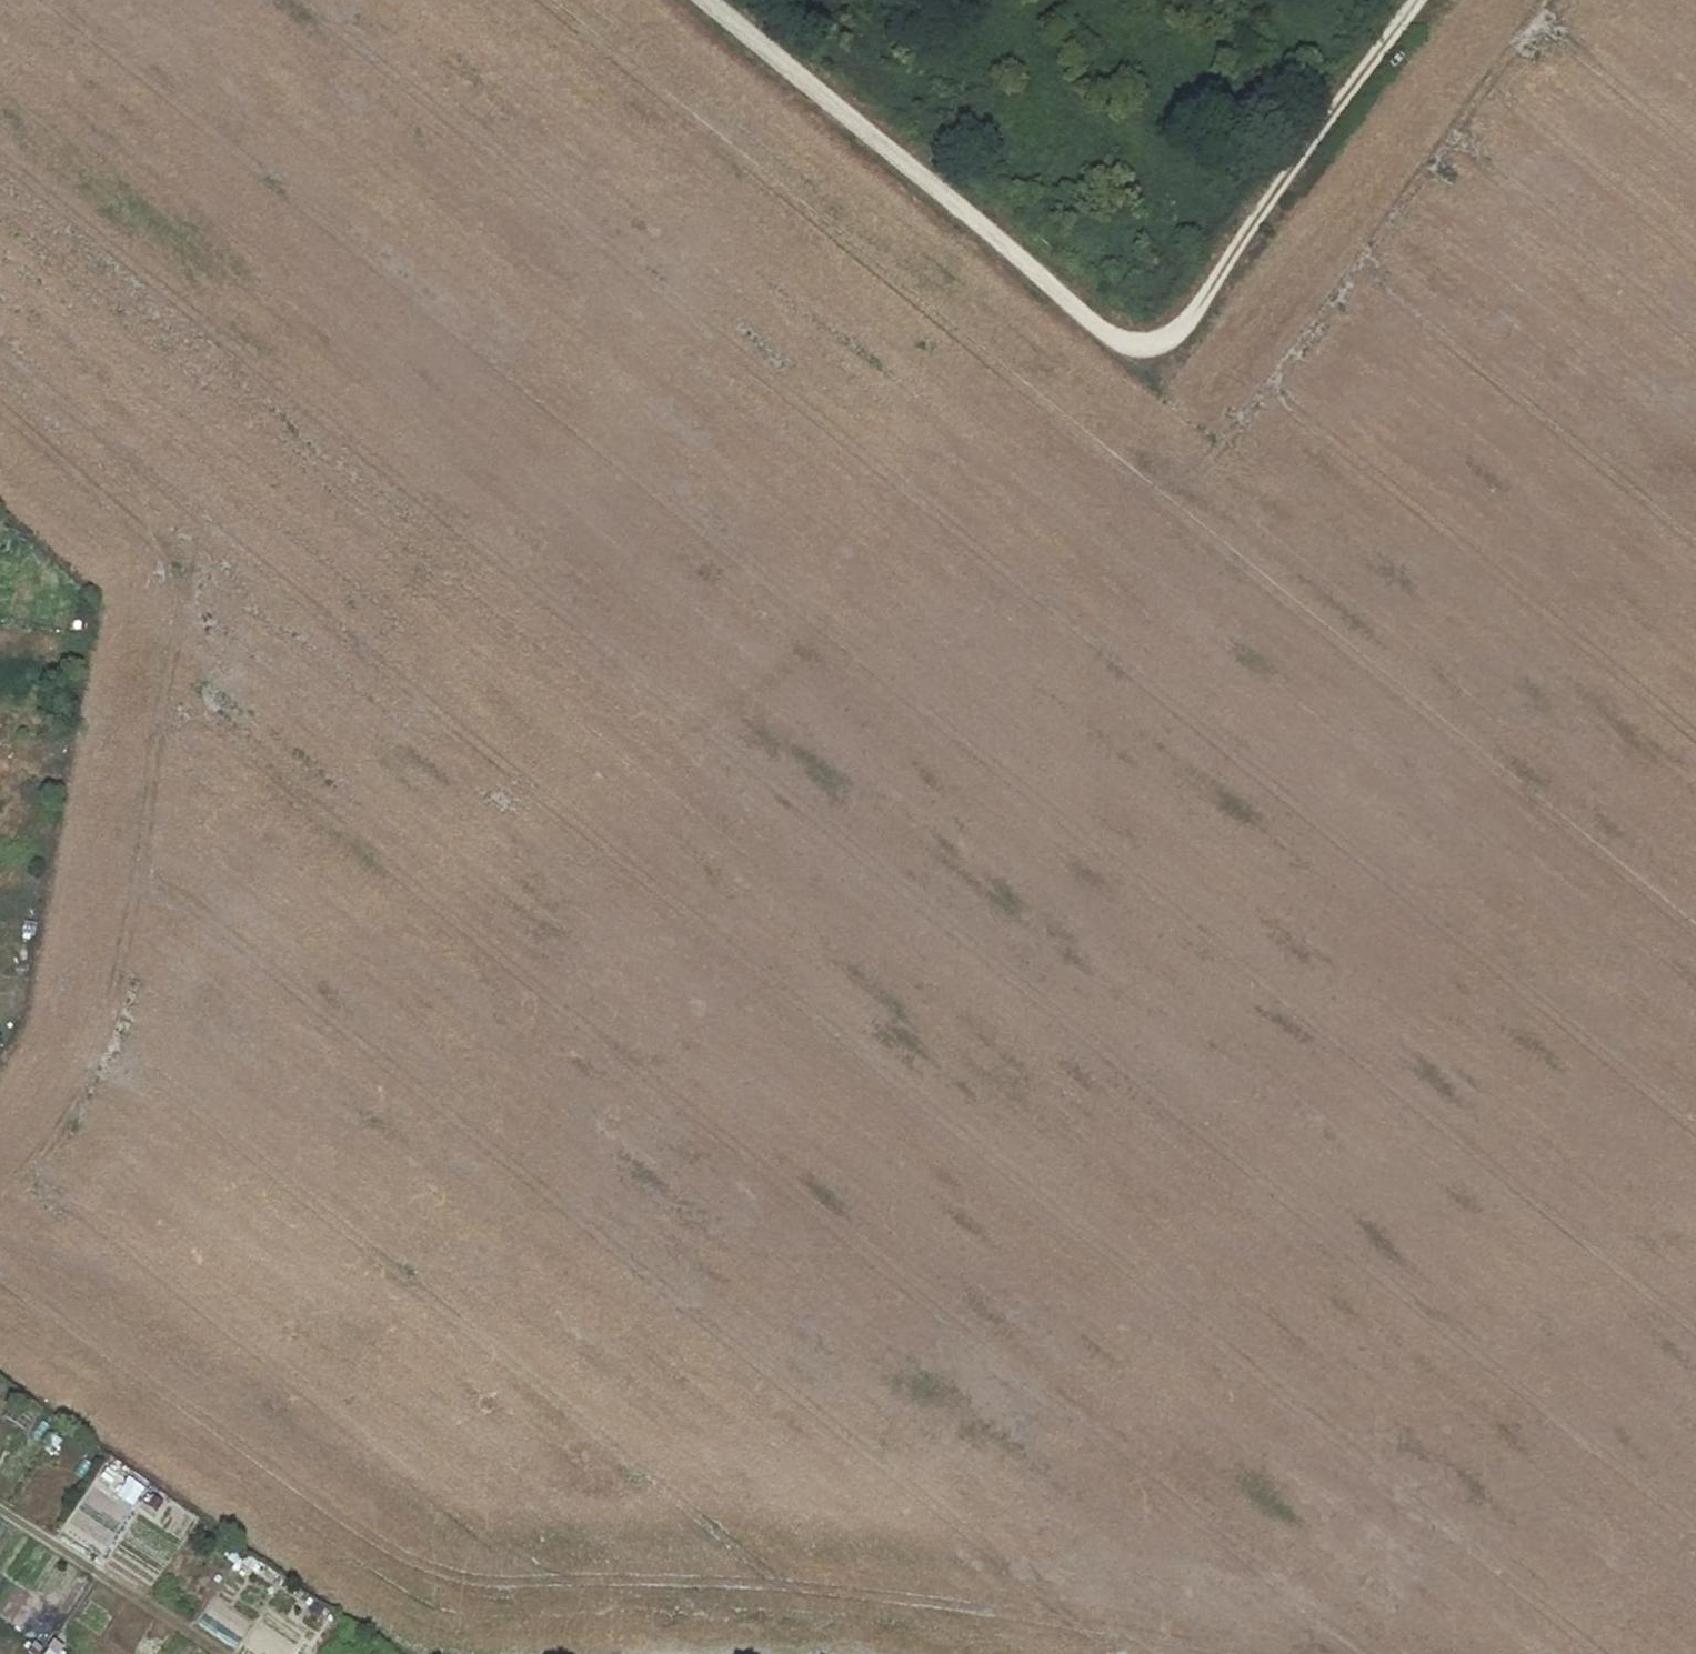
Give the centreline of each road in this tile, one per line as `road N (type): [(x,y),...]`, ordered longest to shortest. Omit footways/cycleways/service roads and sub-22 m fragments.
road 1 (track): [(1404,0),(1181,321),(1142,342),(1107,336),(695,0)]

